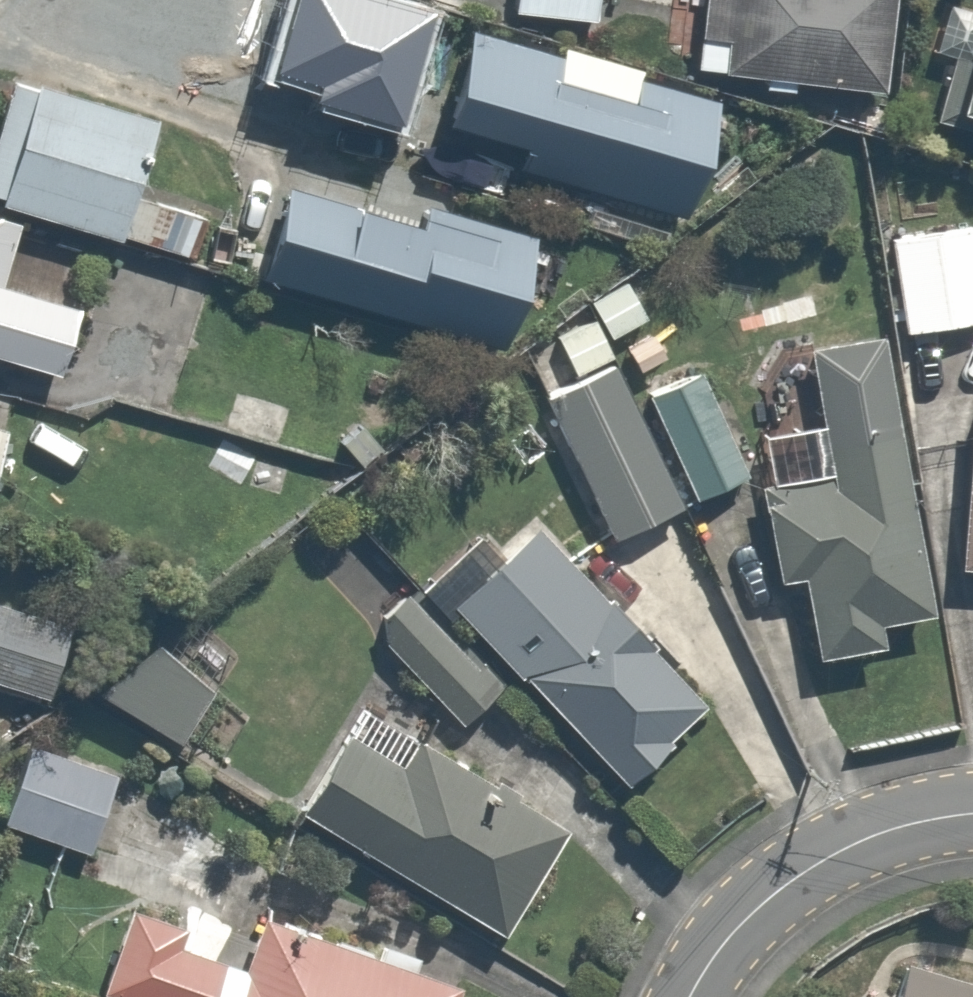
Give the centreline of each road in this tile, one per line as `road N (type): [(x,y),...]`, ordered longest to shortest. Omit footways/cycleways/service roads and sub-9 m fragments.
road 1 (residential): [(705,996),(731,939),(797,877),(875,836),(972,821)]

